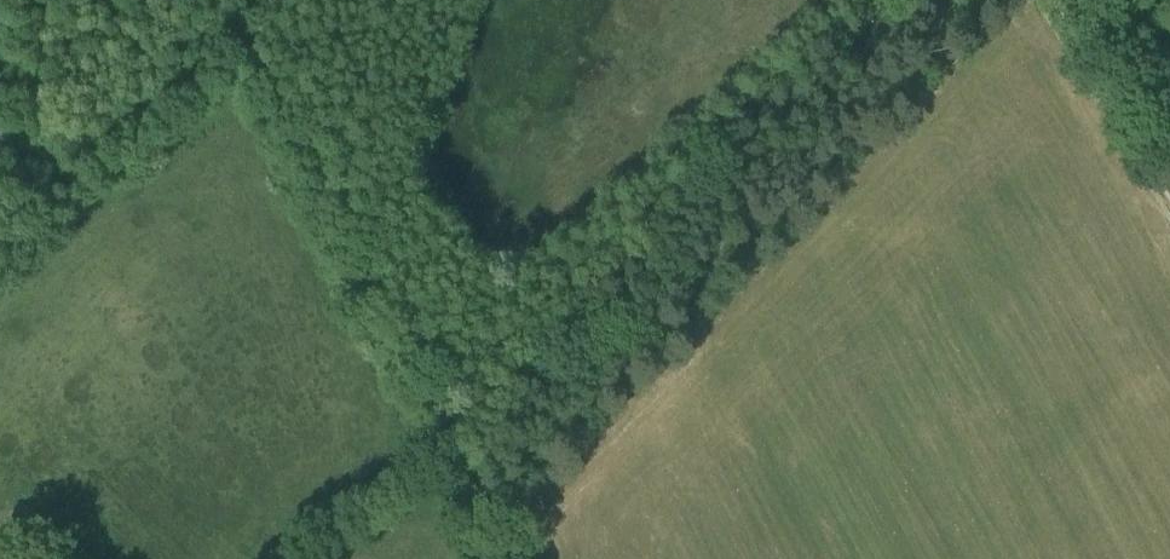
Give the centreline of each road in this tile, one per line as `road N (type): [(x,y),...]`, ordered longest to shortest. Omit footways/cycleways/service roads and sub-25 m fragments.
road 1 (track): [(1169,191),(1055,0)]

